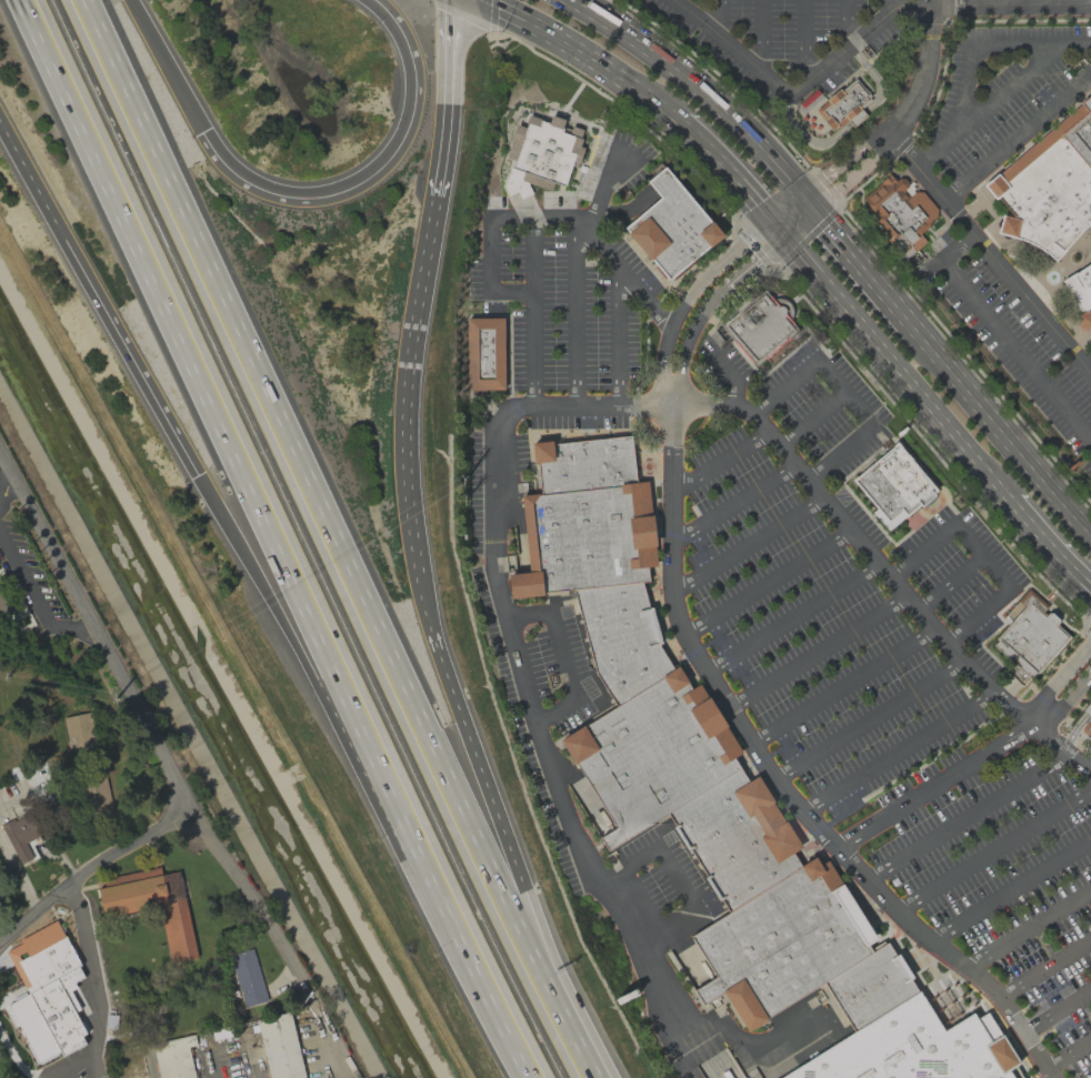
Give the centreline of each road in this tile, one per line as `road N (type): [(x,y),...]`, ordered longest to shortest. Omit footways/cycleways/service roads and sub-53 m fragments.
road 1 (motorway): [(25,0),(529,1077)]
road 2 (motorway): [(532,966),(83,0)]
road 3 (motorway): [(0,115),(488,1000)]
road 4 (motorway): [(532,966),(428,603),(409,442),(412,351),(438,195)]
road 5 (motorway): [(374,0),(408,41),(417,82),(412,119),(373,177),(334,194),(304,197),(246,183),(223,163),(130,0)]
road 6 (primary): [(784,231),(1009,502)]
road 7 (residential): [(102,1077),(99,998),(74,883),(191,813)]
road 8 (primary): [(810,209),(701,89),(575,0)]
road 9 (primary): [(1090,540),(905,323)]
road 10 (motorway): [(438,195),(449,120),(449,0)]
road 11 (primary): [(905,323),(810,209)]
road 12 (primary): [(682,127),(784,231)]
road 13 (motorway): [(590,1077),(532,966)]
road 14 (primary): [(585,50),(682,127)]
road 15 (primary): [(1009,502),(1090,590)]

